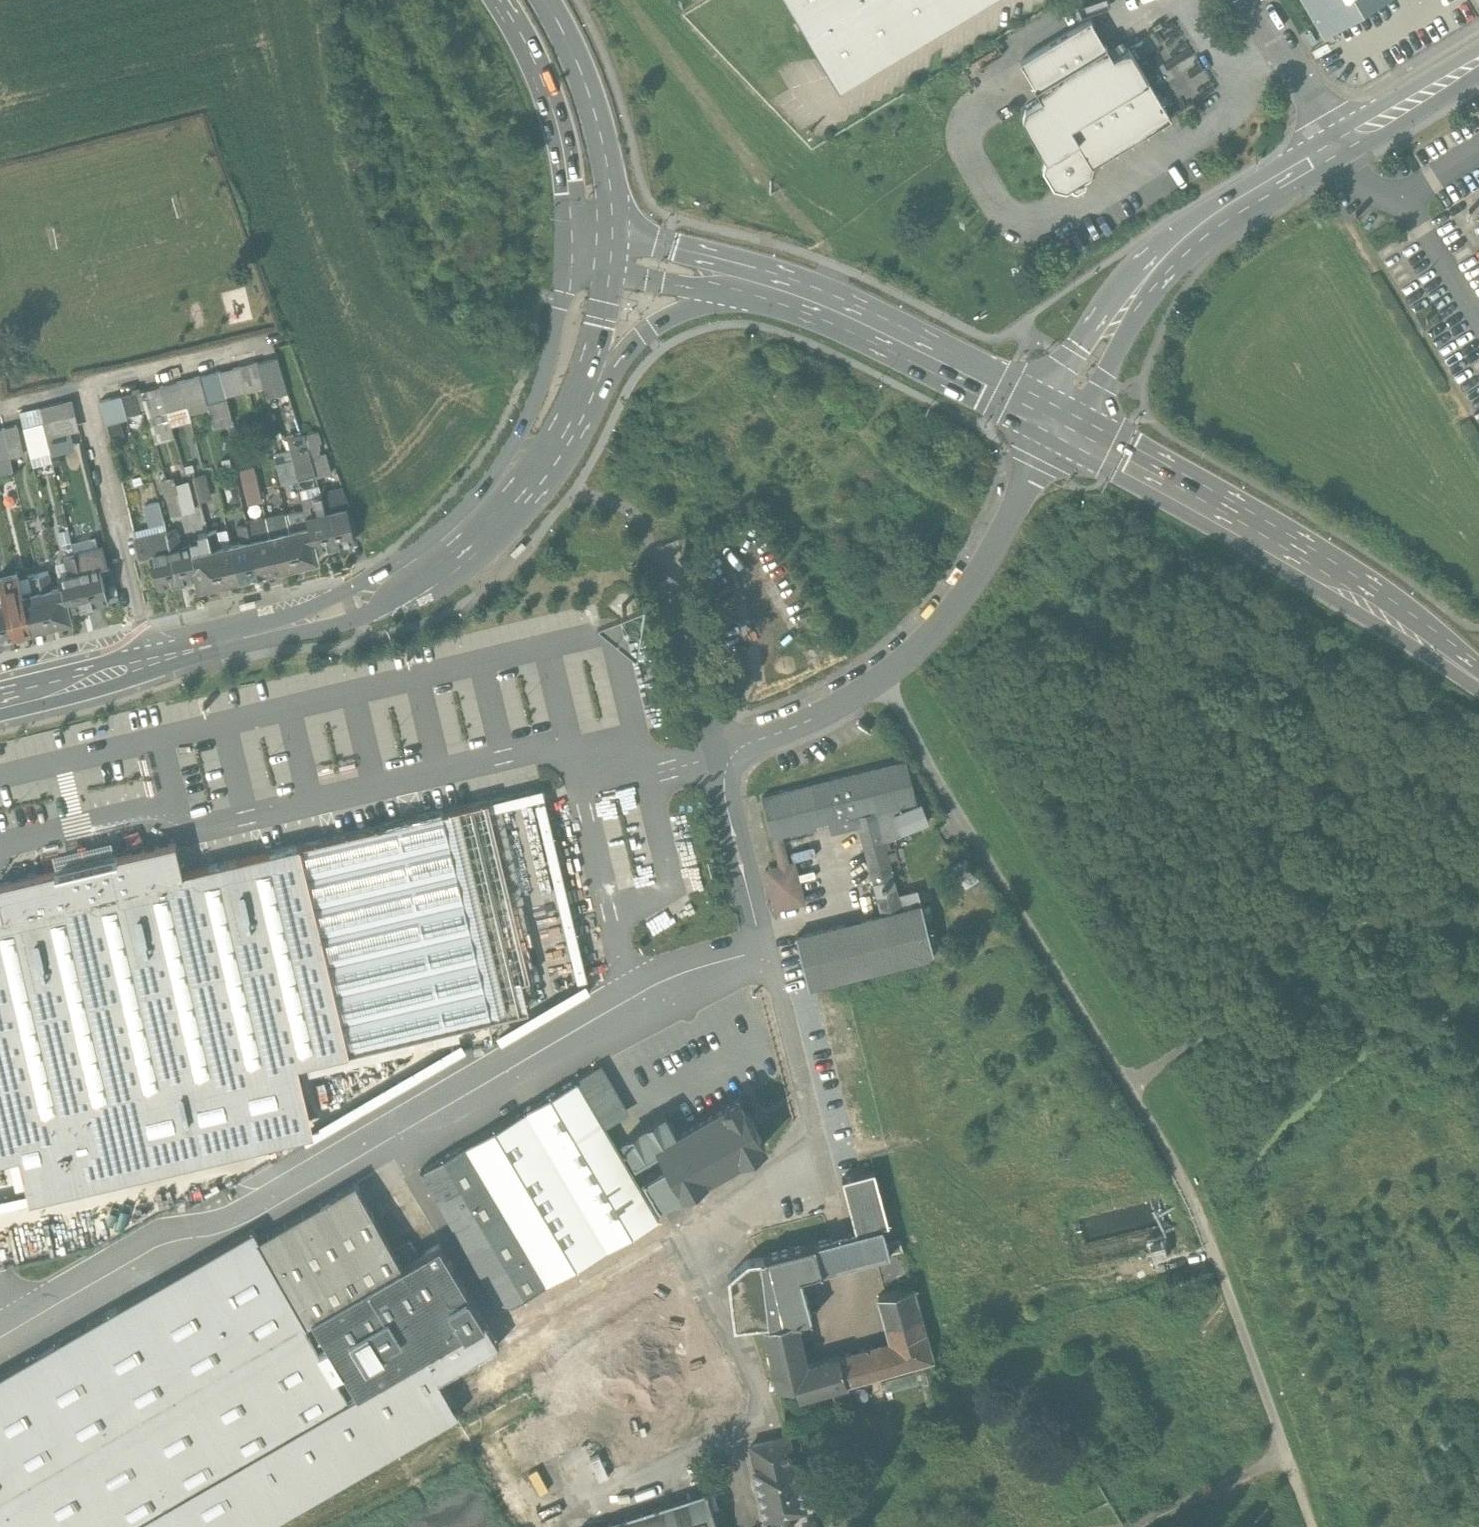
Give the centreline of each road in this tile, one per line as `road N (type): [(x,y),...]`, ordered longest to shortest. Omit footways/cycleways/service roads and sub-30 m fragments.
road 1 (primary): [(0,690),(350,606),(433,551),(517,465)]
road 2 (primary): [(1478,671),(1334,576),(1063,423)]
road 3 (track): [(823,306),(841,238),(629,4)]
road 4 (primary): [(752,283),(823,306),(1063,423)]
road 5 (tertiary): [(1190,235),(1478,55)]
road 6 (primary): [(612,234),(604,144),(568,35),(544,0)]
road 7 (primary): [(496,0),(530,52),(561,156),(570,232)]
road 8 (tertiary): [(1190,235),(1130,294),(1063,423)]
road 9 (primary): [(569,264),(517,465)]
road 10 (primary): [(584,396),(645,332),(752,283)]
road 11 (track): [(1130,1086),(1296,989)]
road 12 (primary): [(752,283),(719,259),(612,234)]
road 13 (primary): [(610,268),(700,286),(752,283)]
road 14 (primary): [(584,396),(610,268)]

